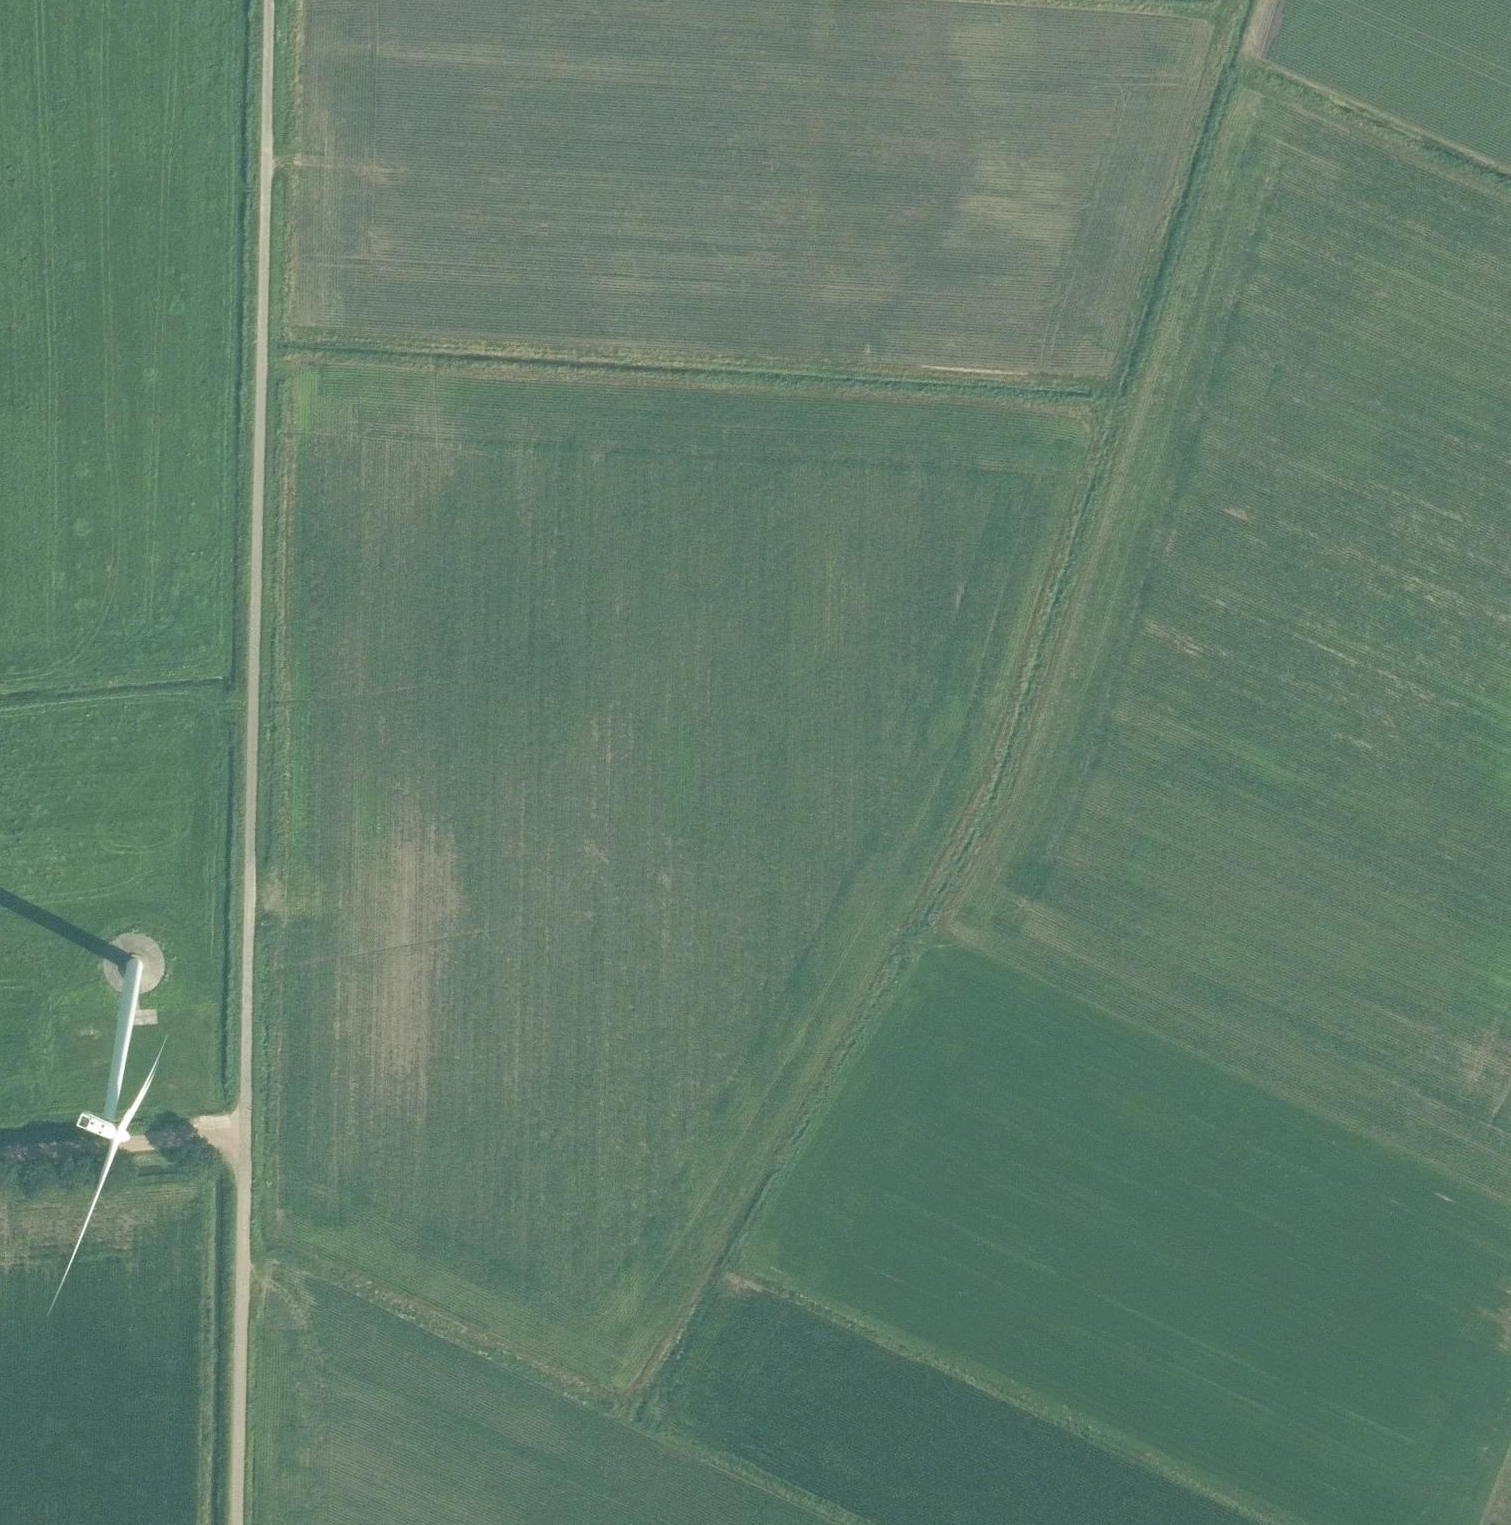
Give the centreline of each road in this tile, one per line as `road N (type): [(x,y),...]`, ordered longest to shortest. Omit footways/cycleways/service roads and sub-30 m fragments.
road 1 (unclassified): [(239,1138),(262,0)]
road 2 (unclassified): [(232,1524),(239,1138)]
road 3 (unclassified): [(0,1157),(239,1138)]

